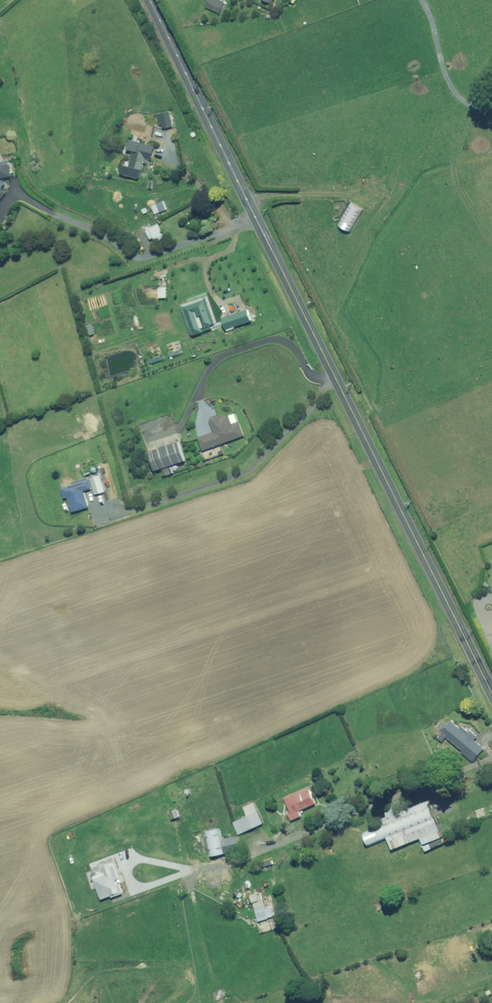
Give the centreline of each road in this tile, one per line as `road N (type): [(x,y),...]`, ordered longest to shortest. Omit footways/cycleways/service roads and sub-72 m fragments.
road 1 (tertiary): [(491,691),(150,0)]

